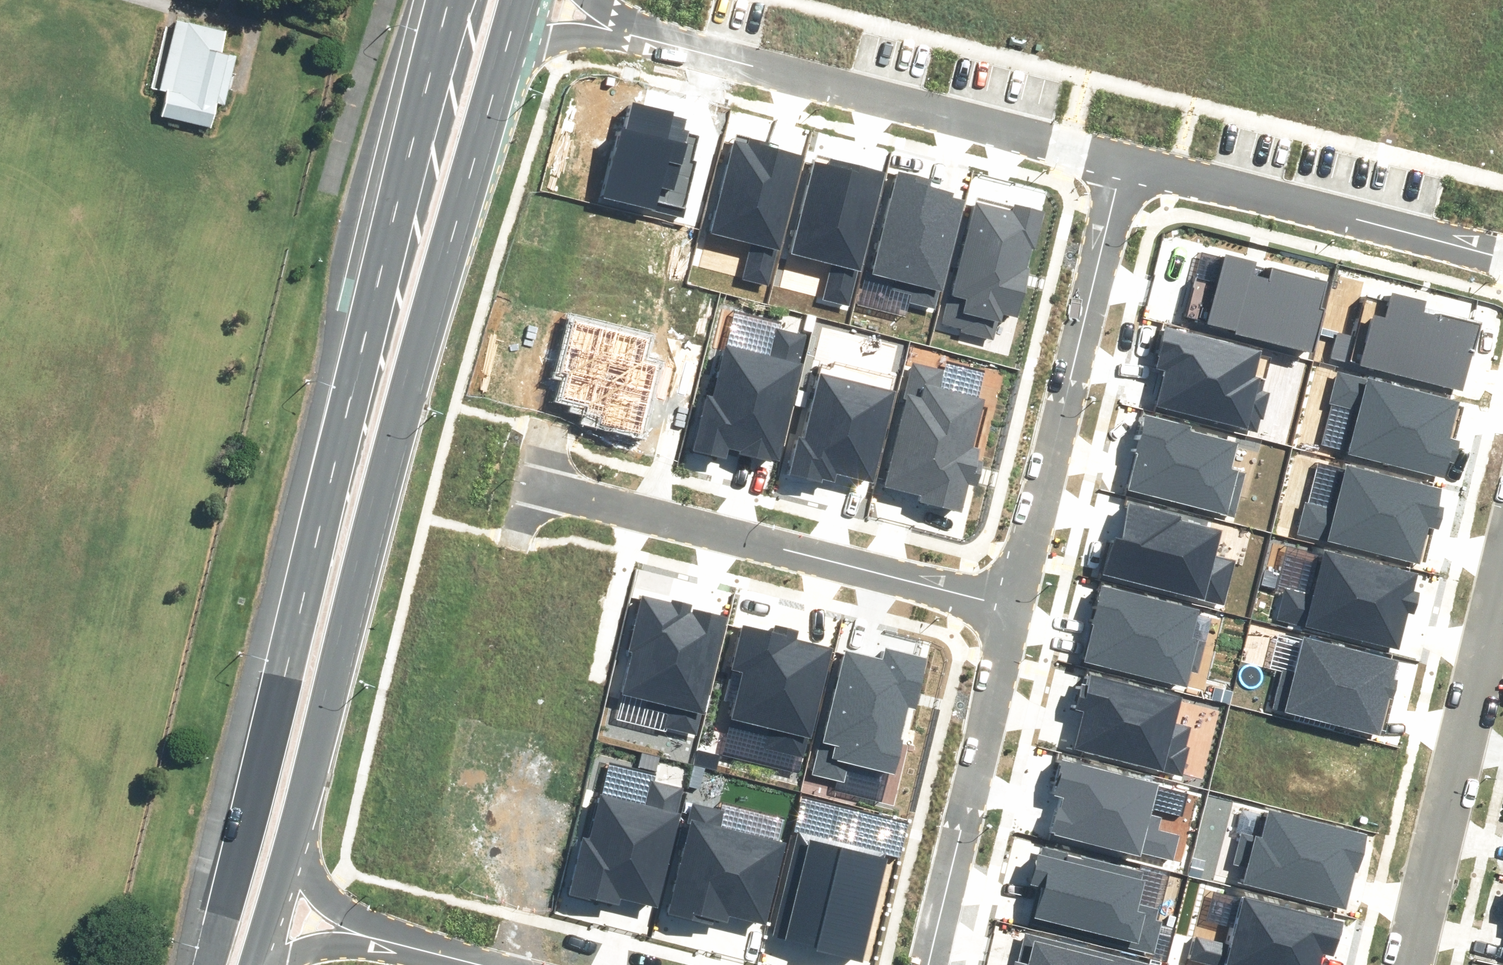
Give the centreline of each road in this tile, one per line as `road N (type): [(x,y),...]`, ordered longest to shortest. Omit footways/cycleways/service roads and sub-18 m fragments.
road 1 (secondary): [(191,964),(440,0)]
road 2 (secondary): [(507,52),(296,851)]
road 3 (residential): [(636,30),(1125,162)]
road 4 (residential): [(1016,605),(532,493)]
road 5 (residential): [(1016,605),(1125,162)]
road 6 (residential): [(1502,569),(1408,964)]
road 7 (residential): [(1125,162),(1502,256)]
road 8 (residential): [(929,964),(1016,605)]
road 9 (residential): [(636,30),(573,31),(507,52)]

